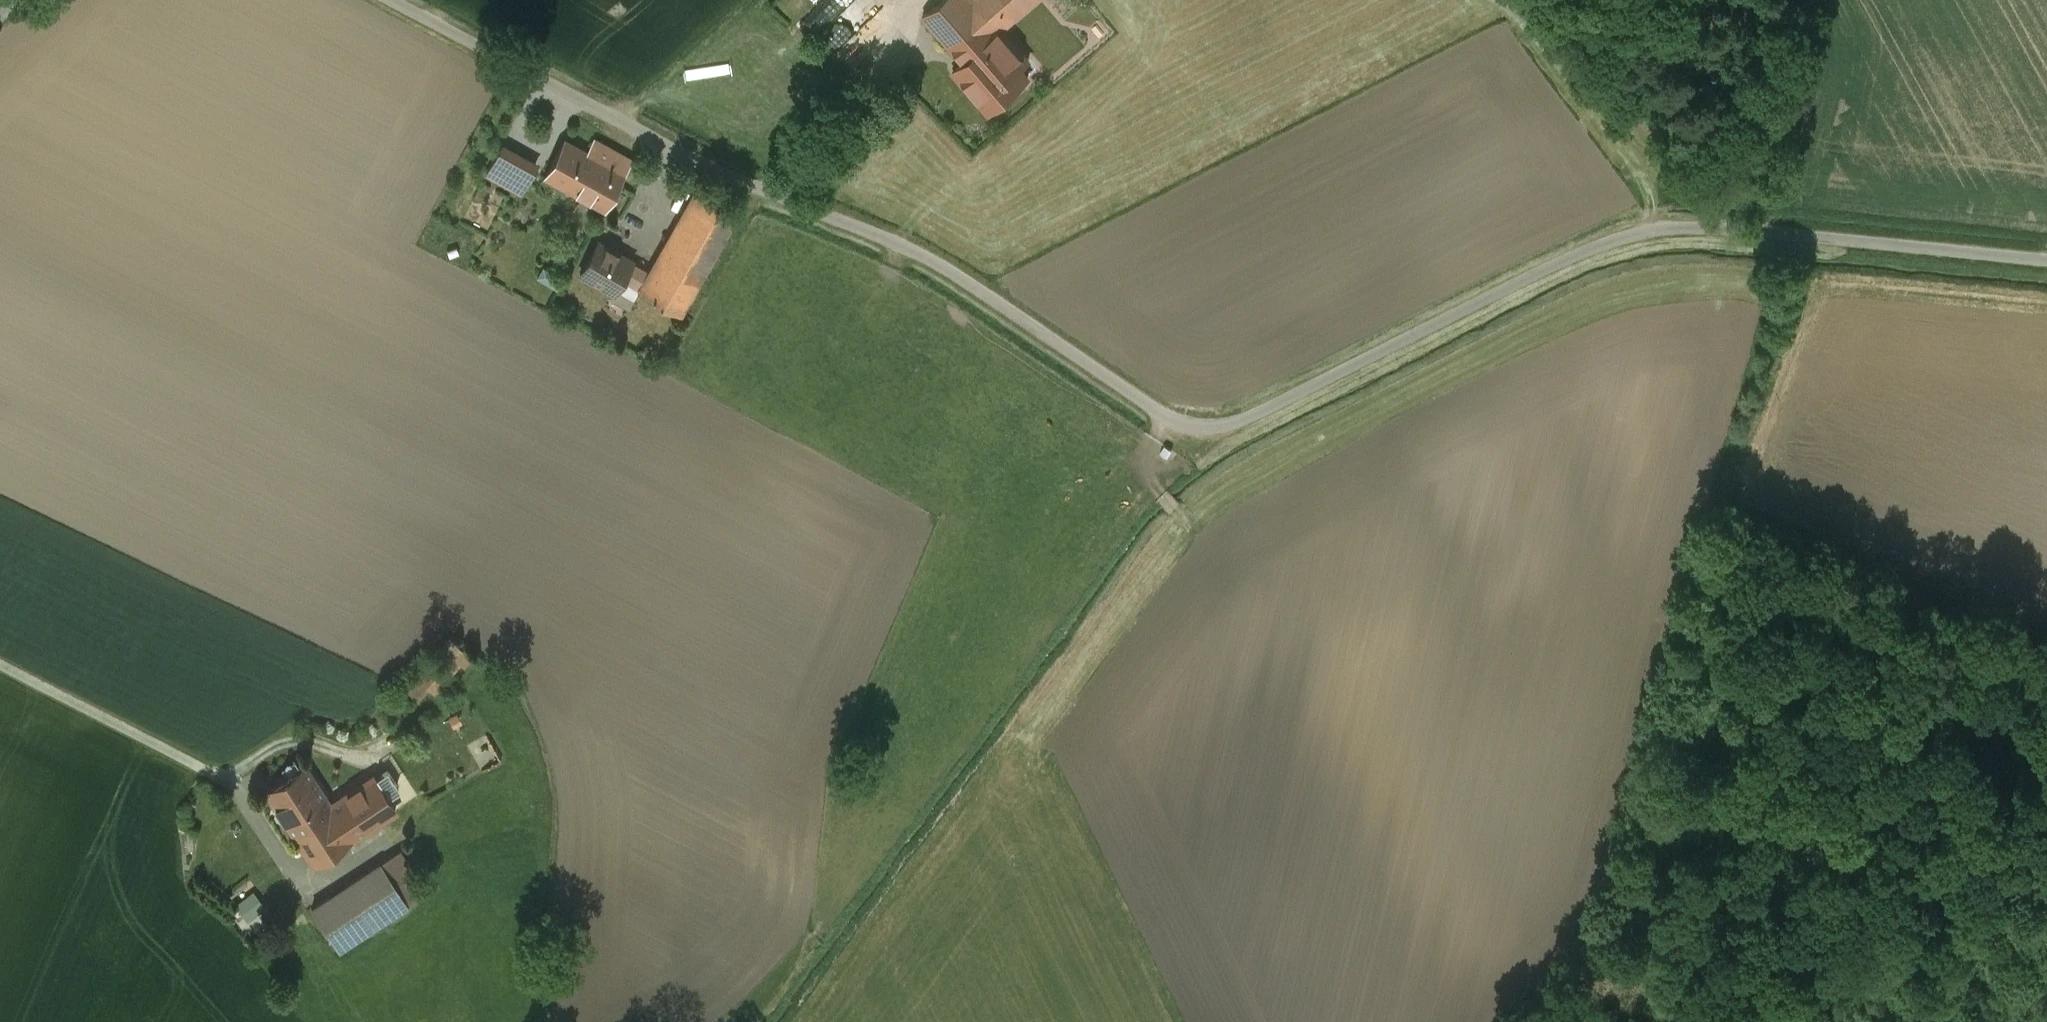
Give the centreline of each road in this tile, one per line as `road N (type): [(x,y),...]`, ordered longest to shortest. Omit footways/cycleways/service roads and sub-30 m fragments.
road 1 (unclassified): [(2046,260),(1659,229),(1514,286),(1247,418),(1201,428),(1144,400),(927,252),(684,148),(404,0)]

